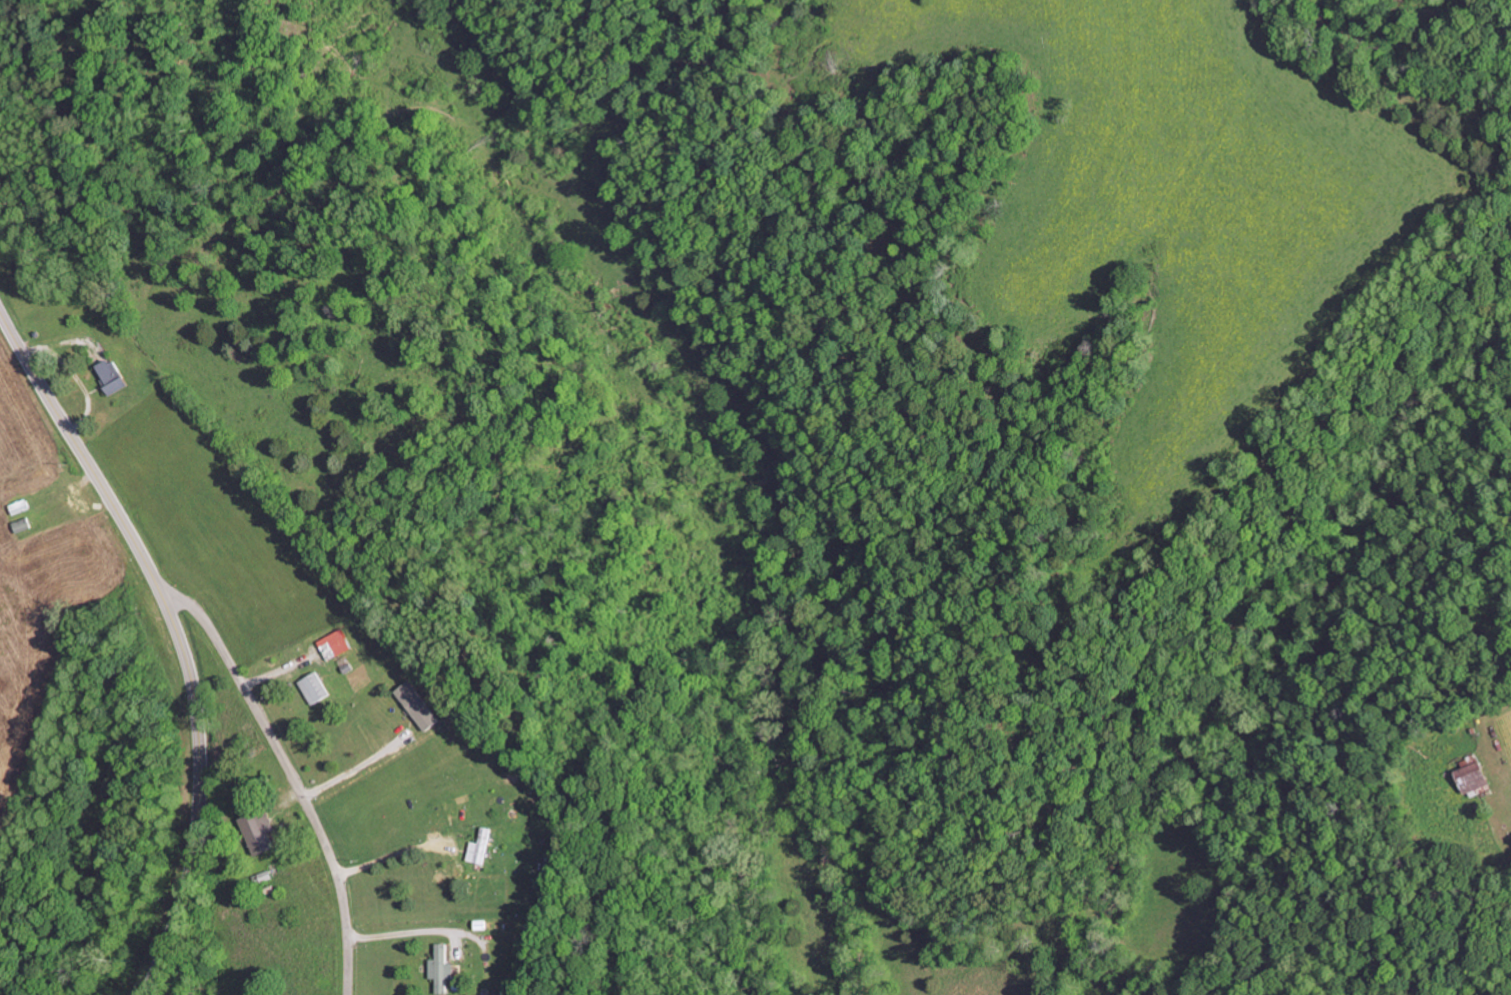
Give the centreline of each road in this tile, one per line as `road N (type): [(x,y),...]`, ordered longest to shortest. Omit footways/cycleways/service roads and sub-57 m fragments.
road 1 (secondary): [(145,994),(180,909),(196,839),(201,777),(192,688),(144,562),(0,308)]
road 2 (residential): [(350,994),(346,911),(324,835),(215,634),(182,602),(159,593)]

